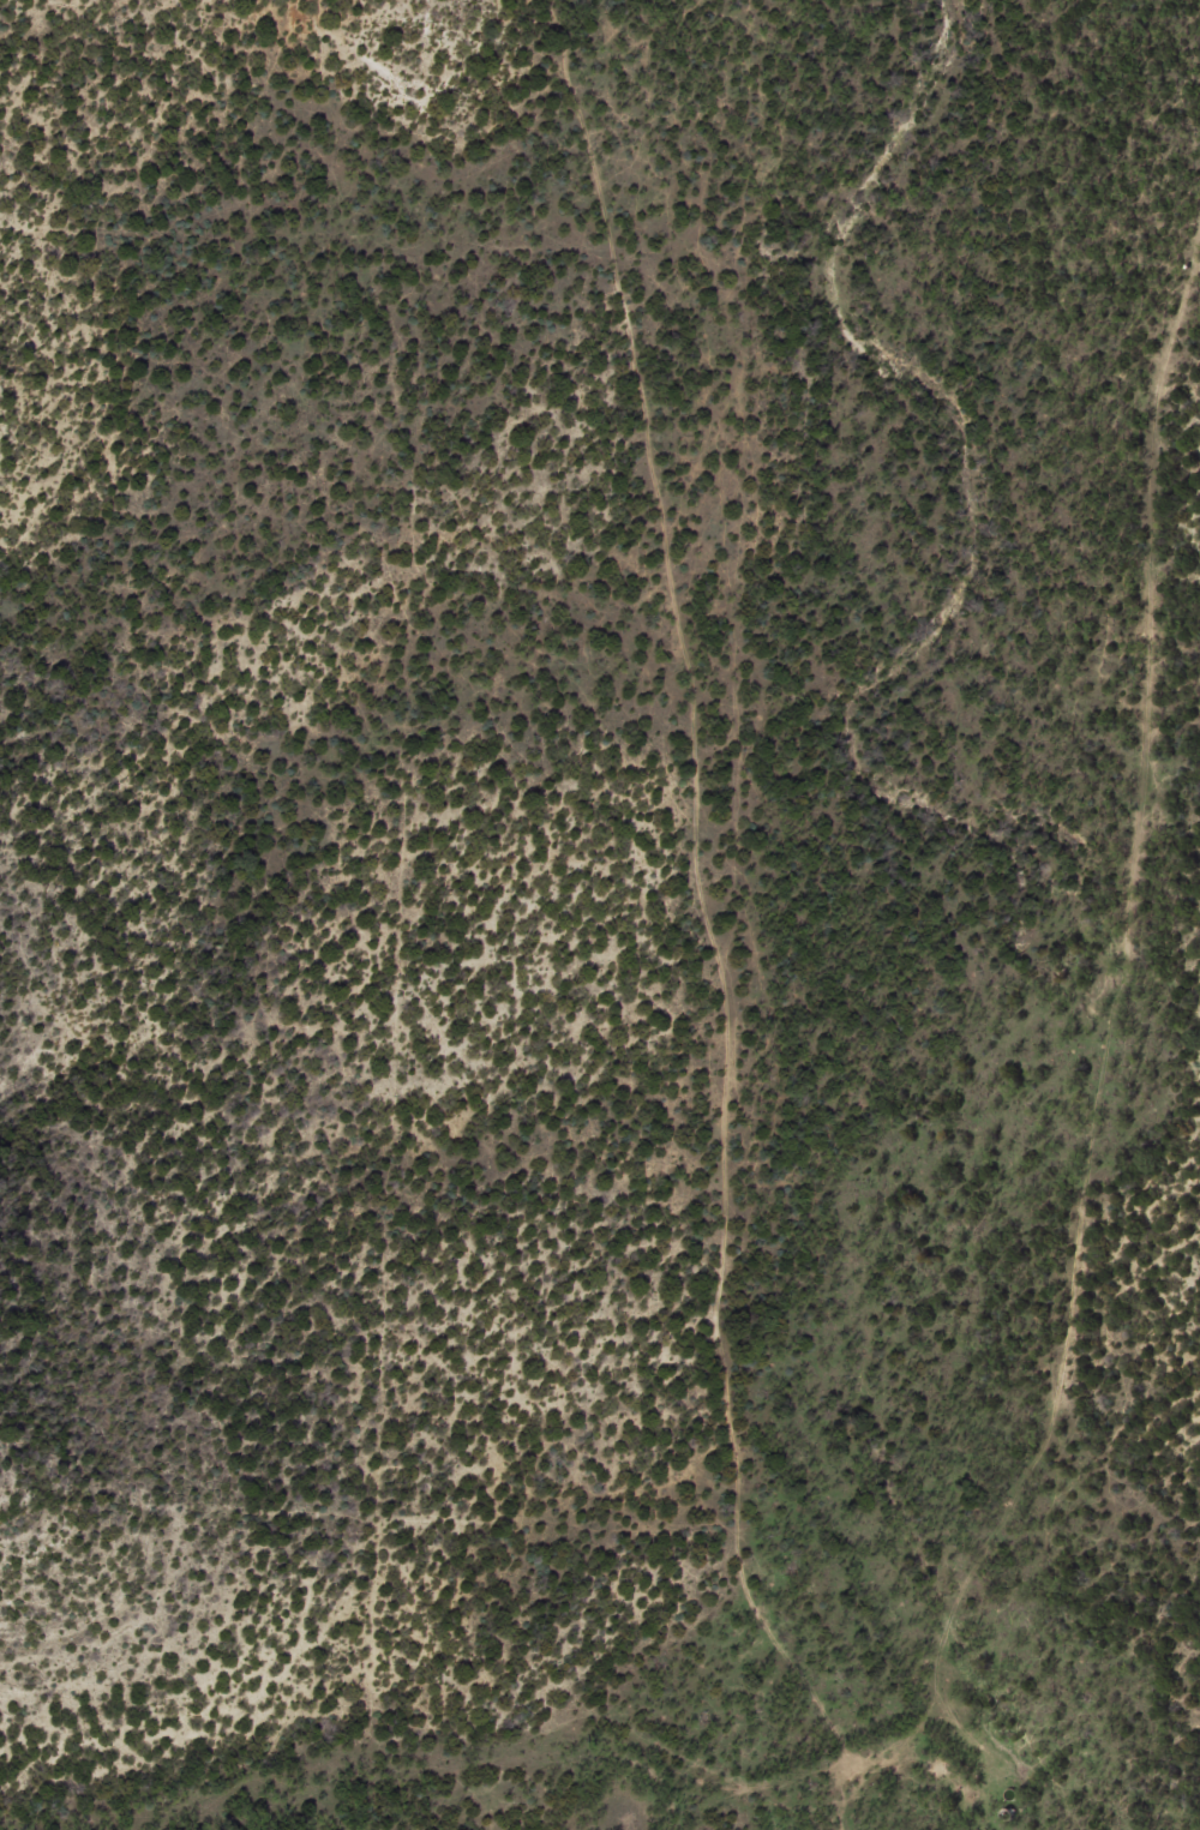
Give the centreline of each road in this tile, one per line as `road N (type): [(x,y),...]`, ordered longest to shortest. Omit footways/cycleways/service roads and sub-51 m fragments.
road 1 (residential): [(941,1829),(941,1732),(1049,1552),(1124,961),(1132,772),(1150,698),(1181,322),(1199,239)]

